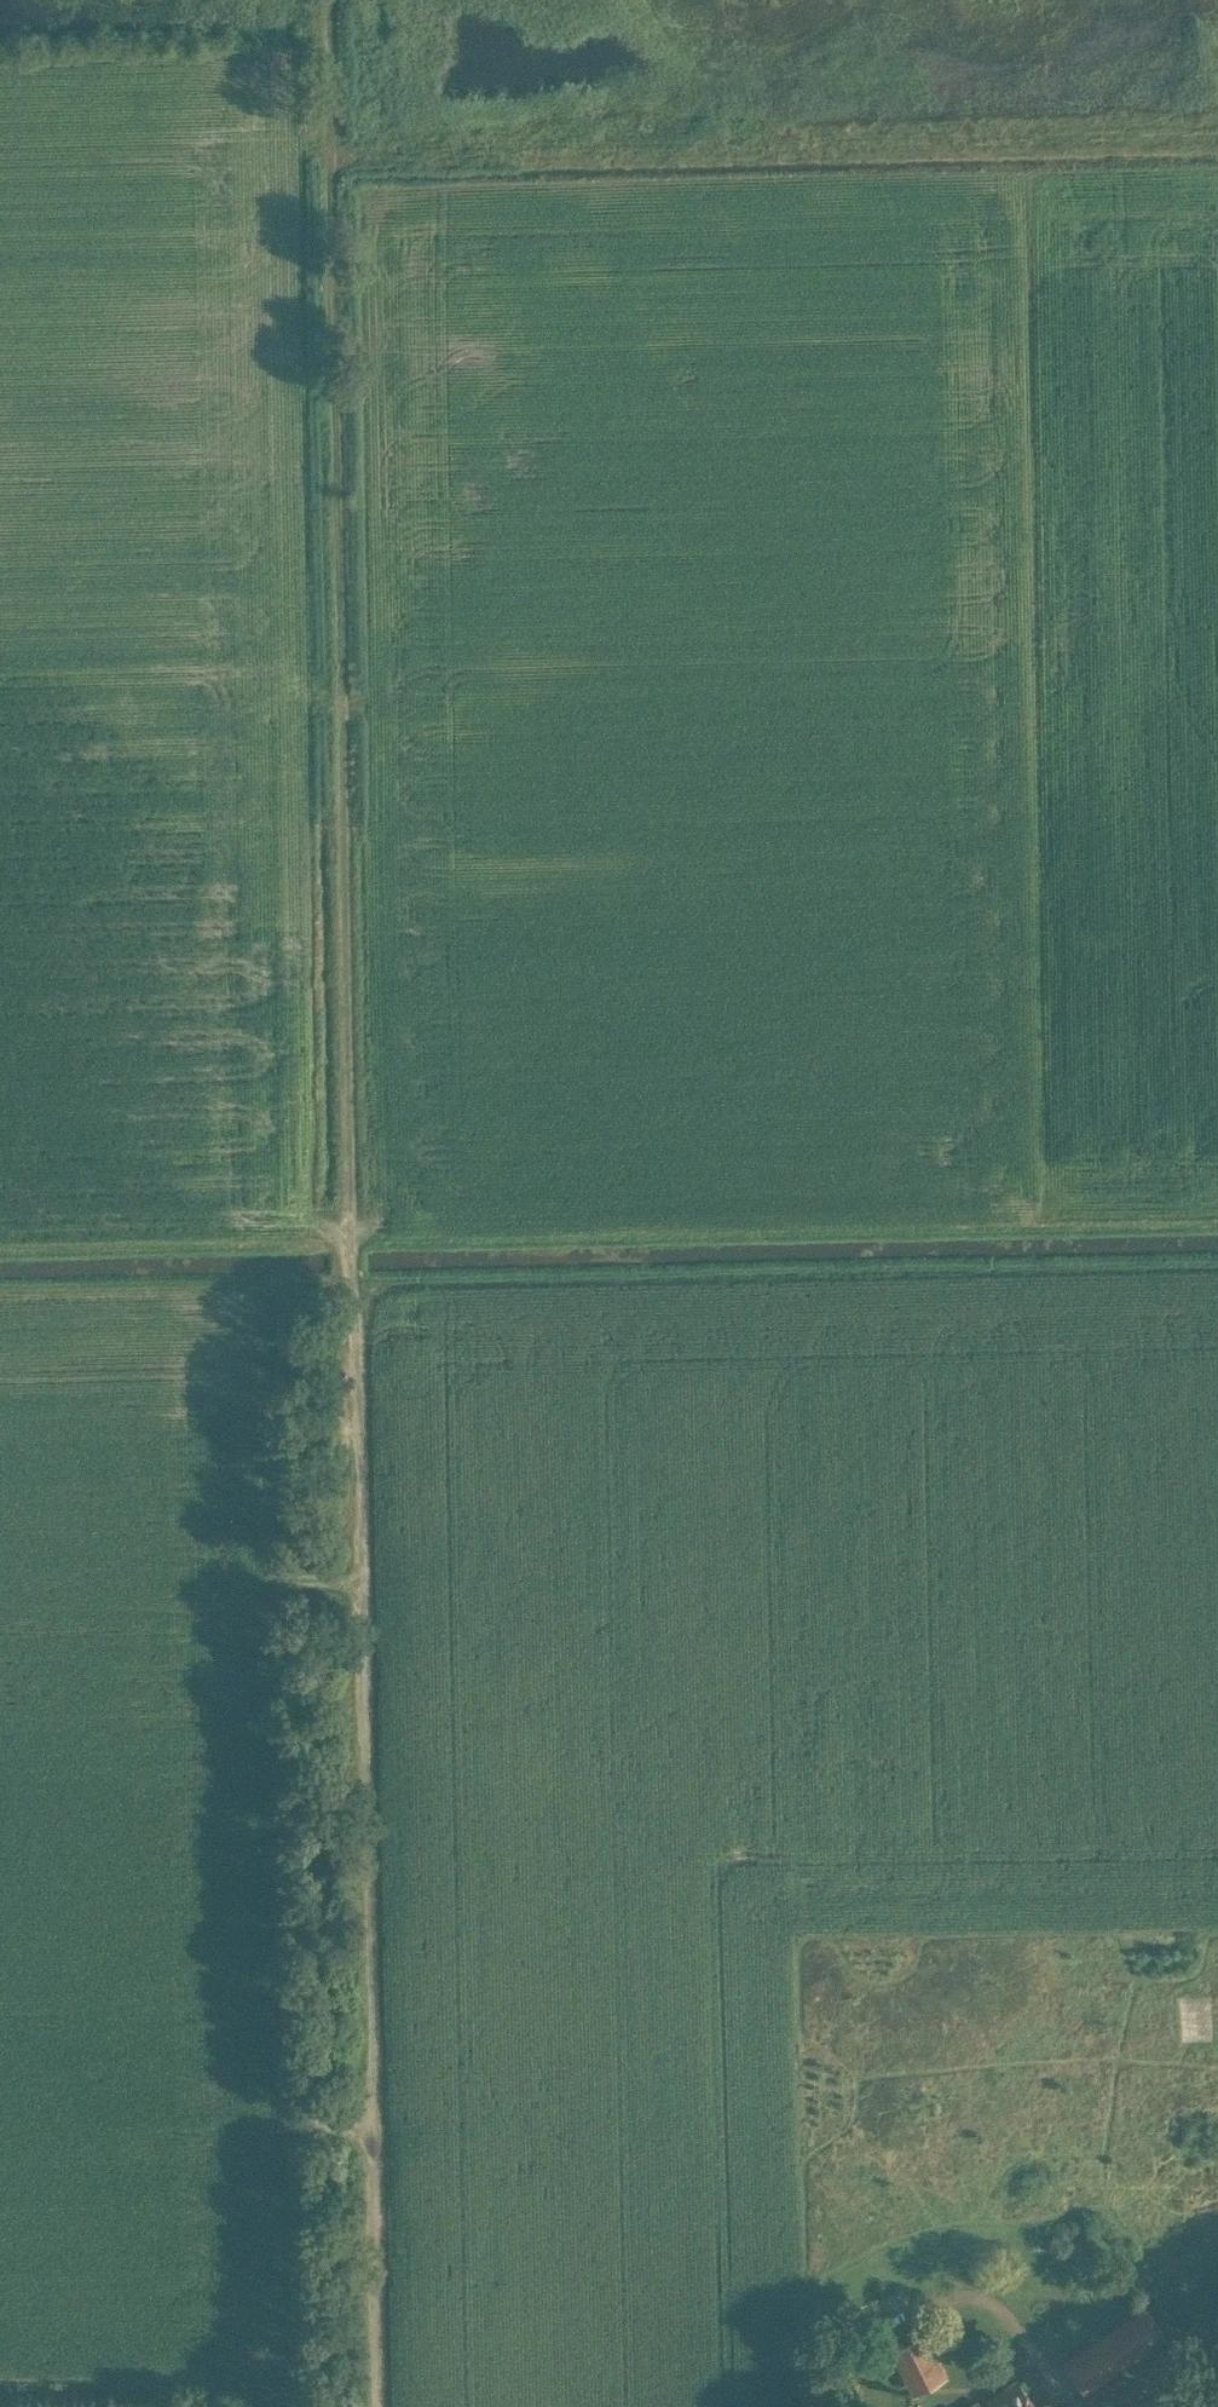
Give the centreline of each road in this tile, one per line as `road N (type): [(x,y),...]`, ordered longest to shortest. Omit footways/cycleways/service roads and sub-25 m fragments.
road 1 (track): [(324,0),(366,2406)]

